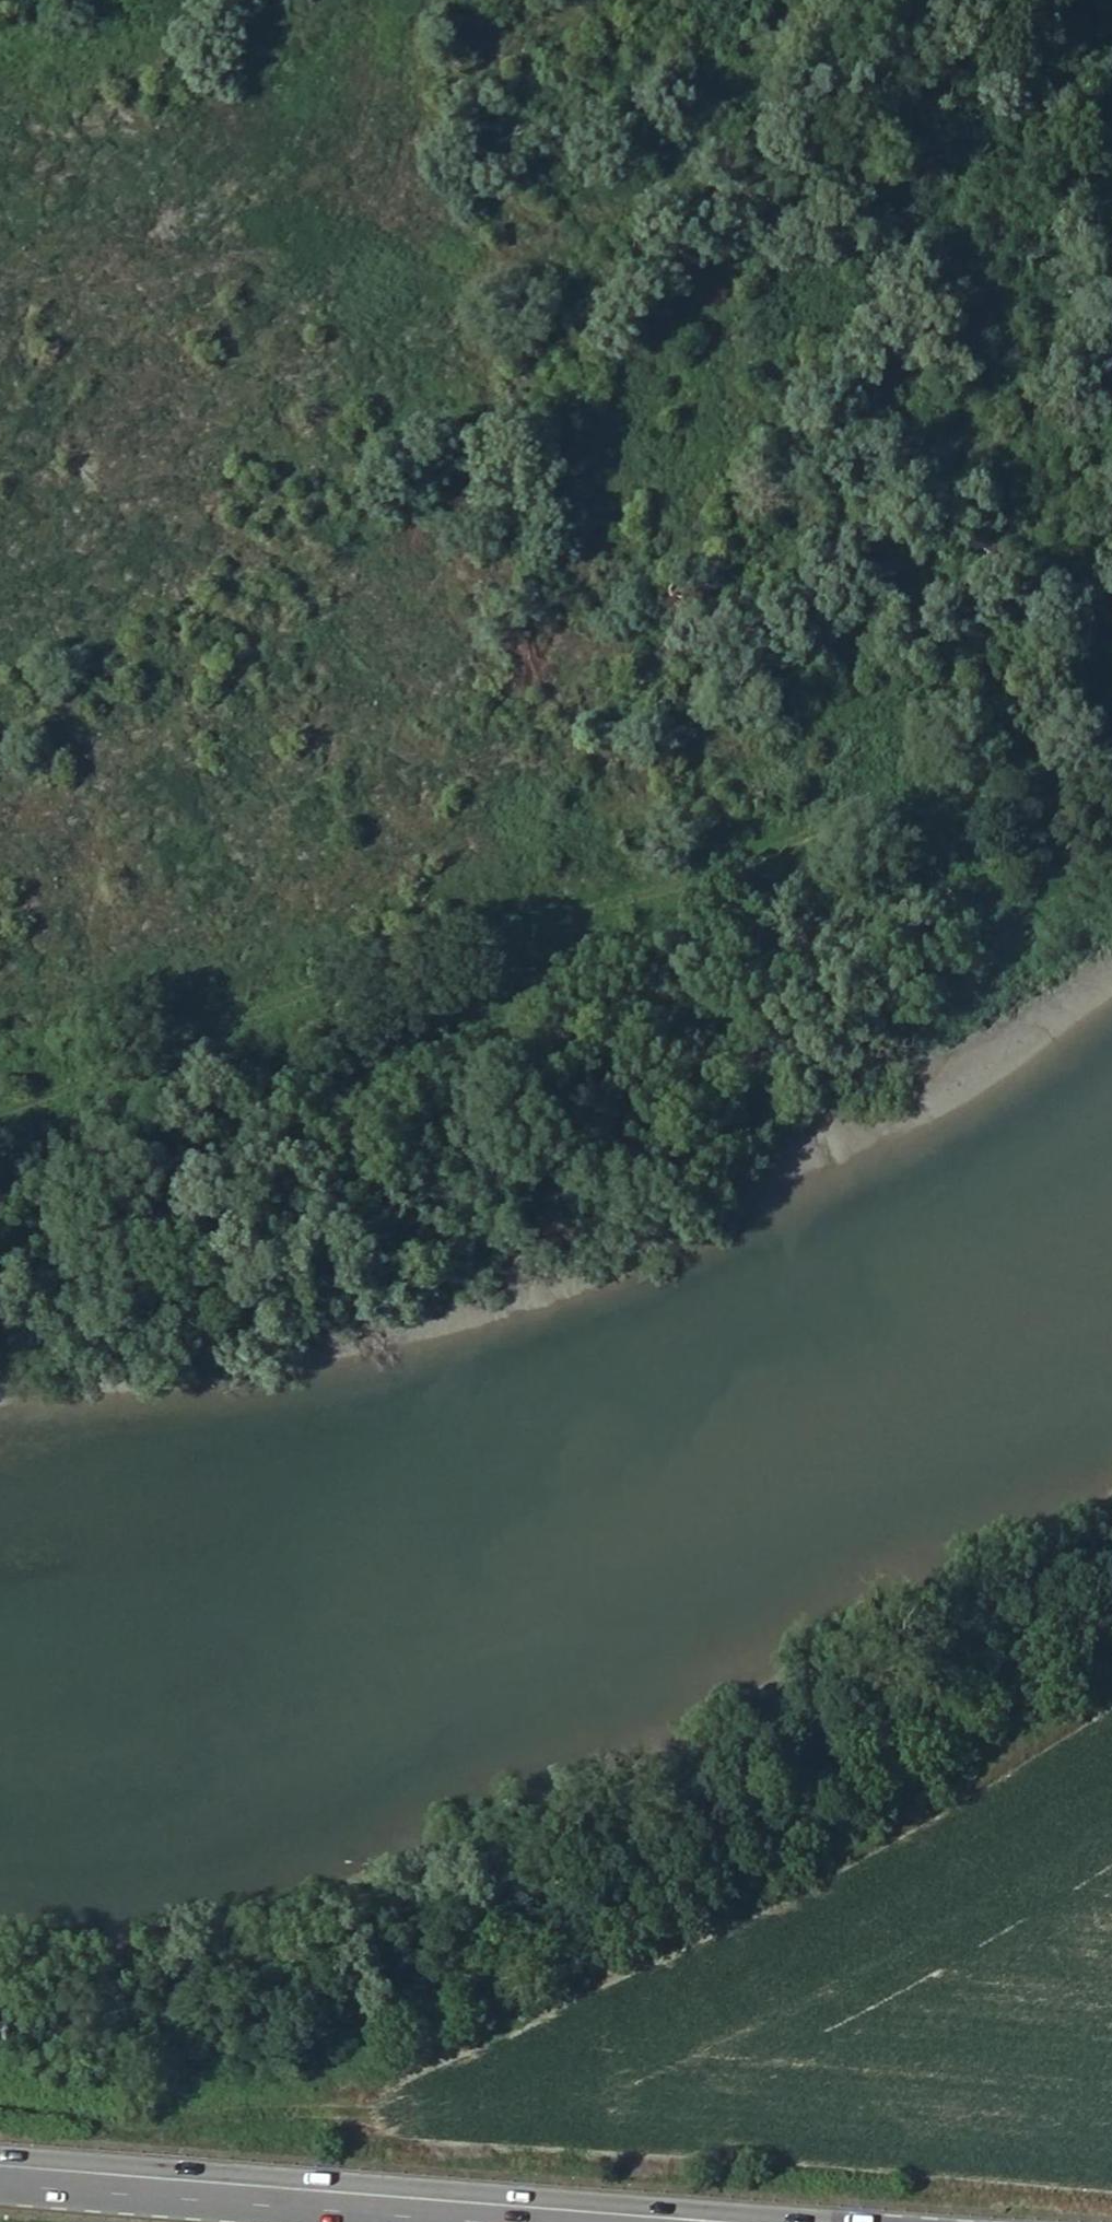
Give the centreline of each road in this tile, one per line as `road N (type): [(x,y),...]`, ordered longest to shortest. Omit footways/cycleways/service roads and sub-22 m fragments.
road 1 (track): [(0,1112),(237,1023),(915,799),(1111,748)]
road 2 (primary): [(661,2221),(0,2171)]
road 3 (track): [(0,2103),(161,2119),(378,2120)]

